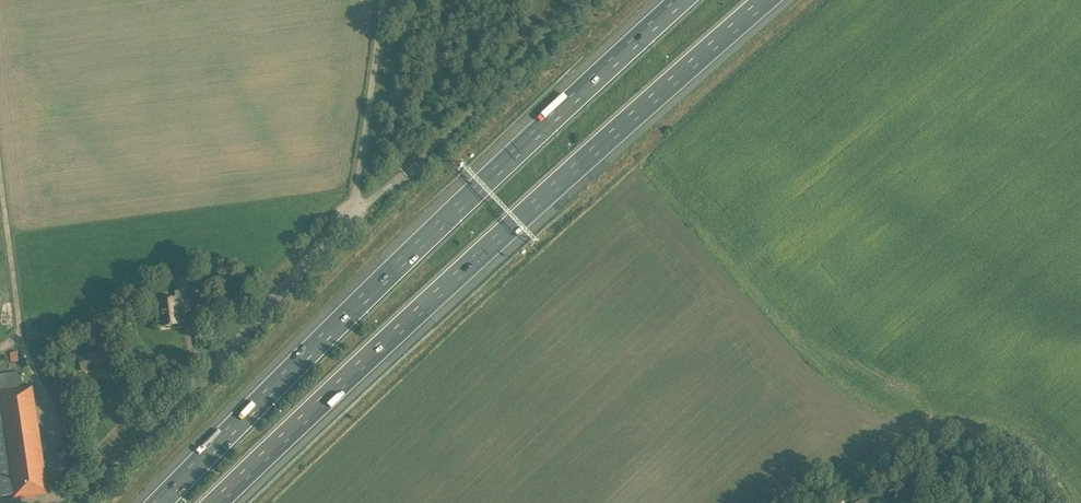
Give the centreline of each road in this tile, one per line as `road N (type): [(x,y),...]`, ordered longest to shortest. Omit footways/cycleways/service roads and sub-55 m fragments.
road 1 (motorway): [(222,502),(770,0)]
road 2 (motorway): [(677,0),(155,502)]
road 3 (unclassified): [(82,502),(212,371),(349,209)]
road 4 (track): [(1069,502),(1049,471),(1019,446),(916,423),(902,502)]
road 5 (track): [(382,0),(349,209)]

